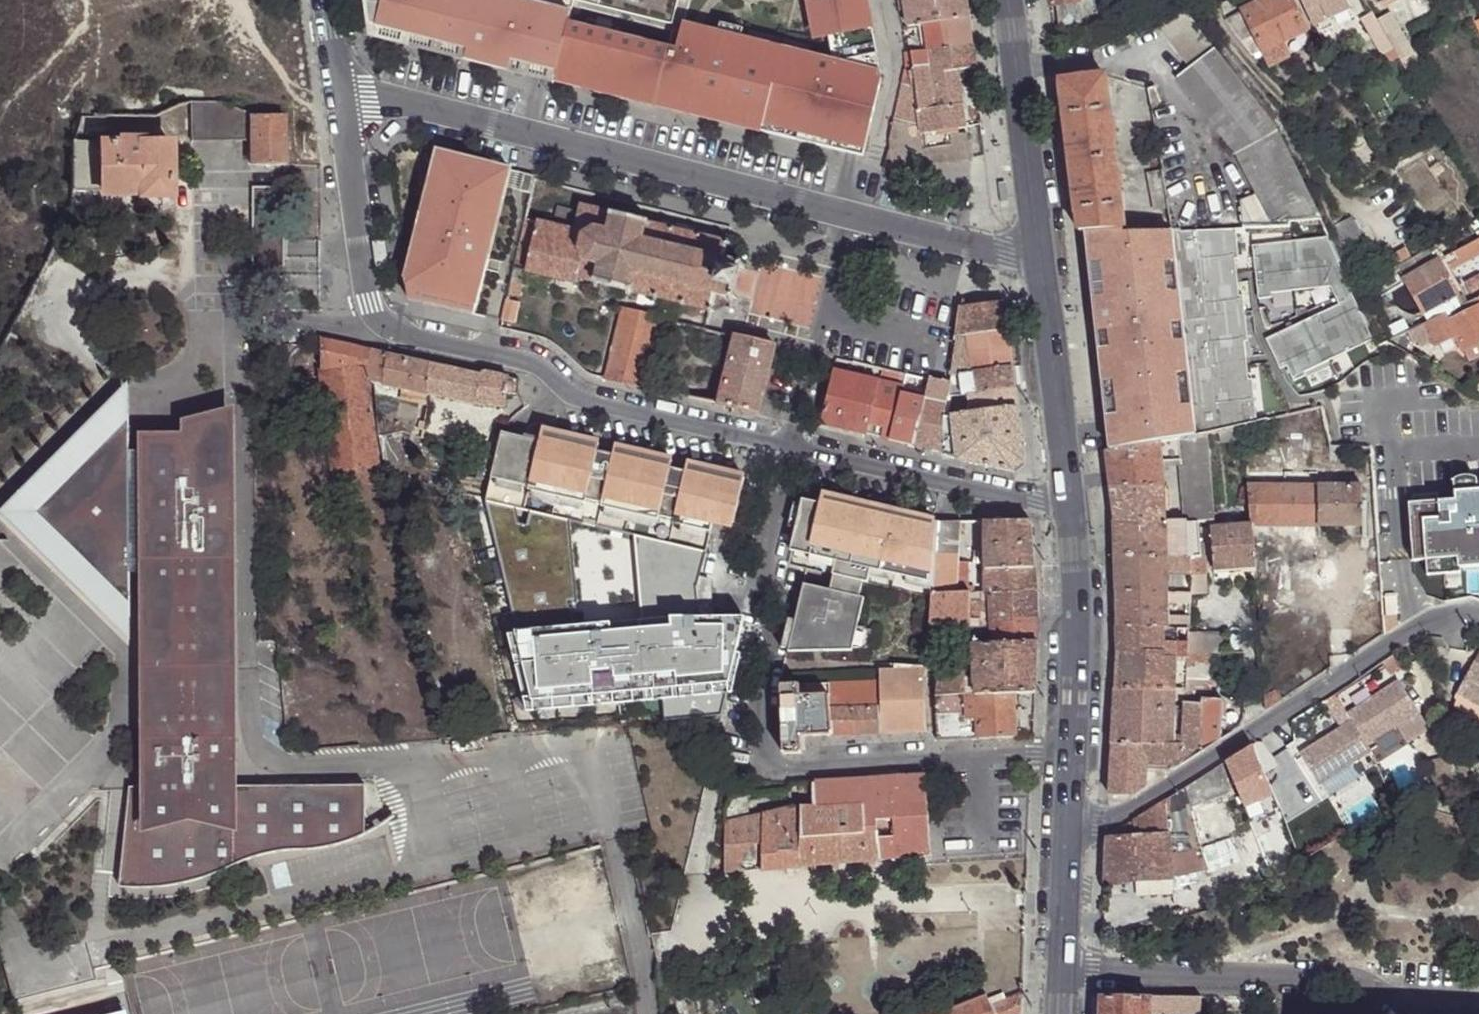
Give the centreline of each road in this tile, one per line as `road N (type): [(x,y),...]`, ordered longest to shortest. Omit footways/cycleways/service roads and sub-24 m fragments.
road 1 (unclassified): [(1036,244),(1002,251),(345,92)]
road 2 (residential): [(1070,744),(722,766),(803,448)]
road 3 (residential): [(1068,841),(1418,623),(1478,611)]
road 4 (residential): [(803,448),(578,394),(529,359),(395,330)]
road 5 (residential): [(1058,969),(1358,983),(1389,995),(1478,1001)]
road 6 (residential): [(1070,504),(803,448)]
road 7 (tertiary): [(1036,244),(1070,504)]
road 8 (residential): [(345,92),(374,302),(395,330)]
road 9 (tertiary): [(1005,0),(1036,244)]
road 10 (tertiary): [(1070,504),(1070,744)]
road 11 (tertiary): [(1068,841),(1058,969)]

